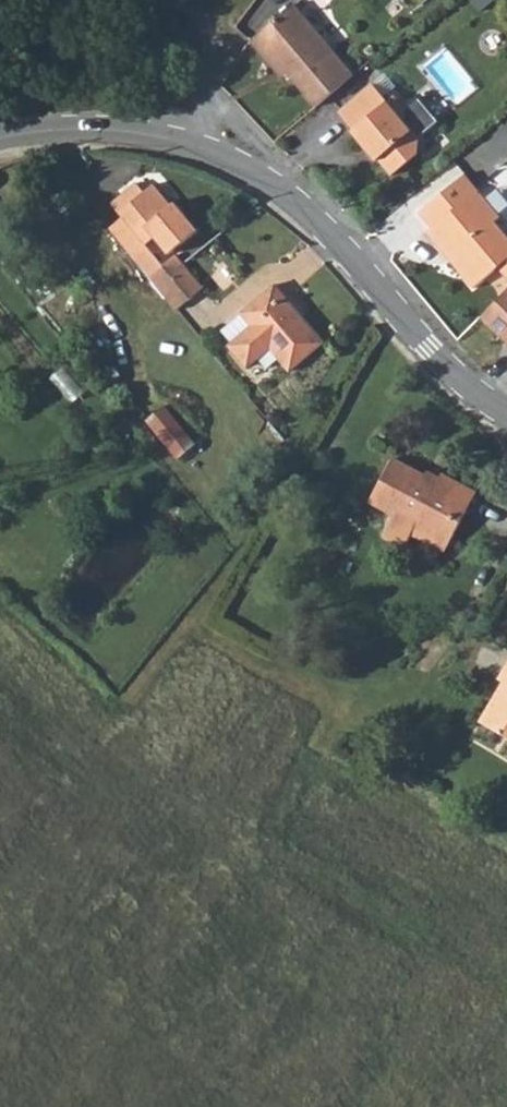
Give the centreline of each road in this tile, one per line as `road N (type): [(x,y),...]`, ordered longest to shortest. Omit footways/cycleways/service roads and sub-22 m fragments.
road 1 (residential): [(506,412),(439,358),(287,193),(185,144)]
road 2 (residential): [(185,144),(67,129),(0,138)]
road 3 (unclassified): [(185,144),(212,69),(202,22)]

